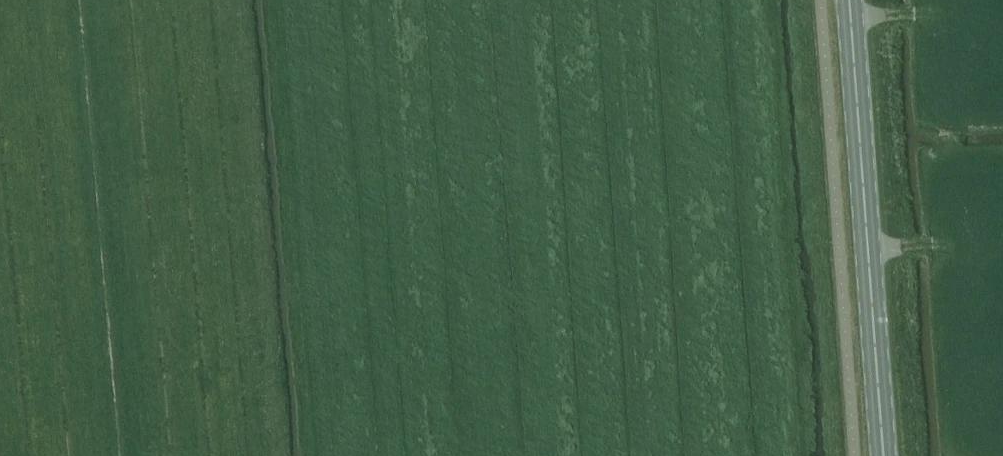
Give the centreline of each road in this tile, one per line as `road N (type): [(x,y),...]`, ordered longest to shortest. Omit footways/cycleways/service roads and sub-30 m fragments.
road 1 (primary): [(886,455),(849,0)]

